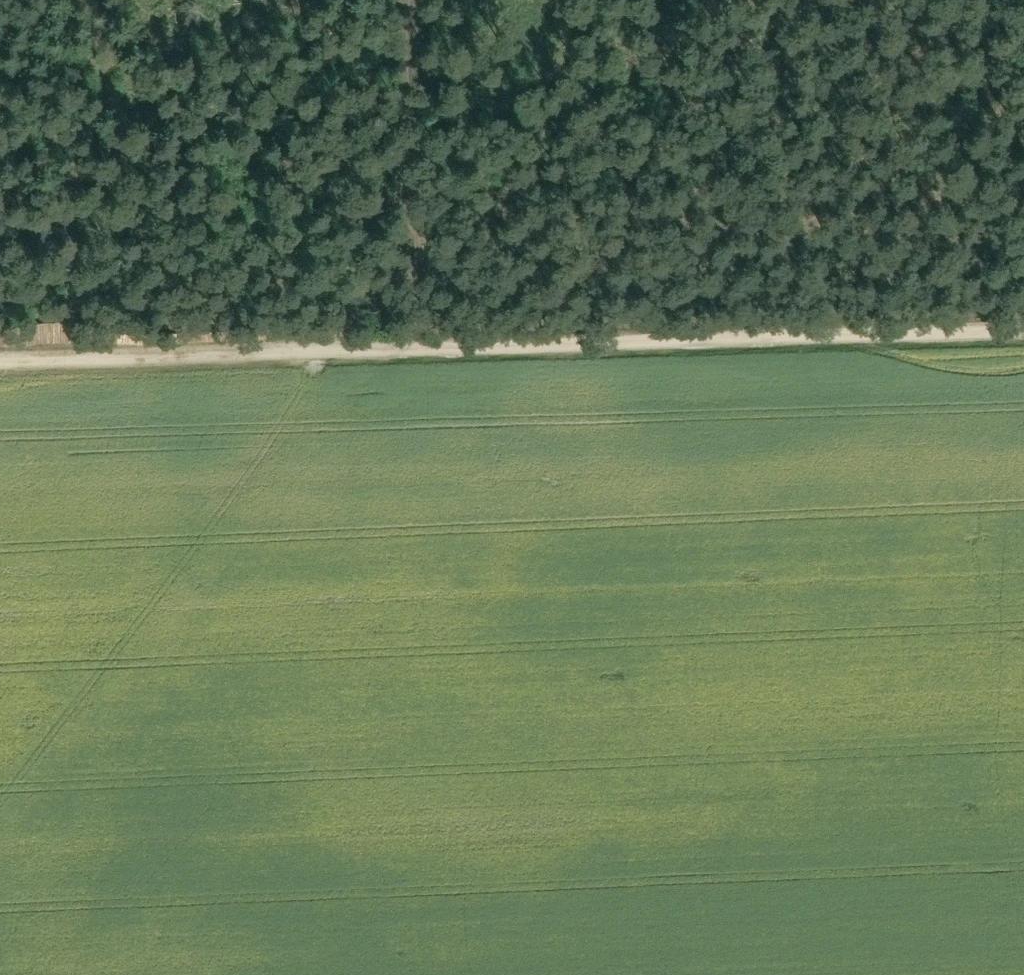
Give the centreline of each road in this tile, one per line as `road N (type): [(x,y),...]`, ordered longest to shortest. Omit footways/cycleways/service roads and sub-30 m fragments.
road 1 (track): [(0,359),(1023,333)]

